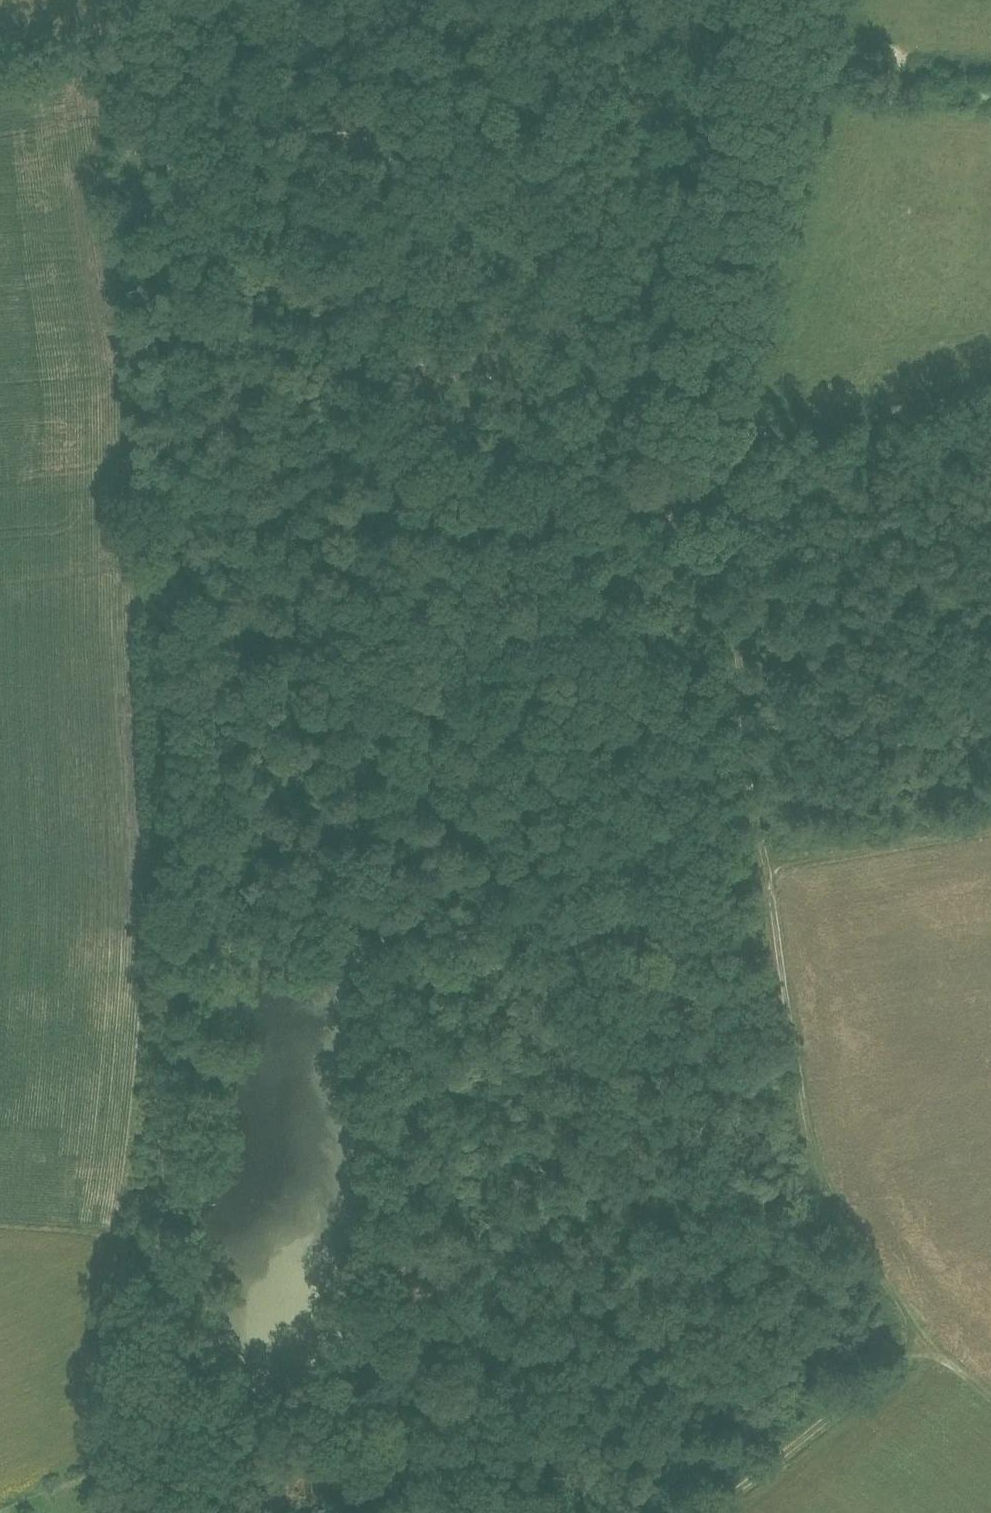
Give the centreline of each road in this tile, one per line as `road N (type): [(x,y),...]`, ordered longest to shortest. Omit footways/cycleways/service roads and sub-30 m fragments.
road 1 (track): [(804,0),(727,289),(712,405),(745,799),(767,865)]
road 2 (track): [(767,865),(820,1193),(870,1281),(928,1341)]

